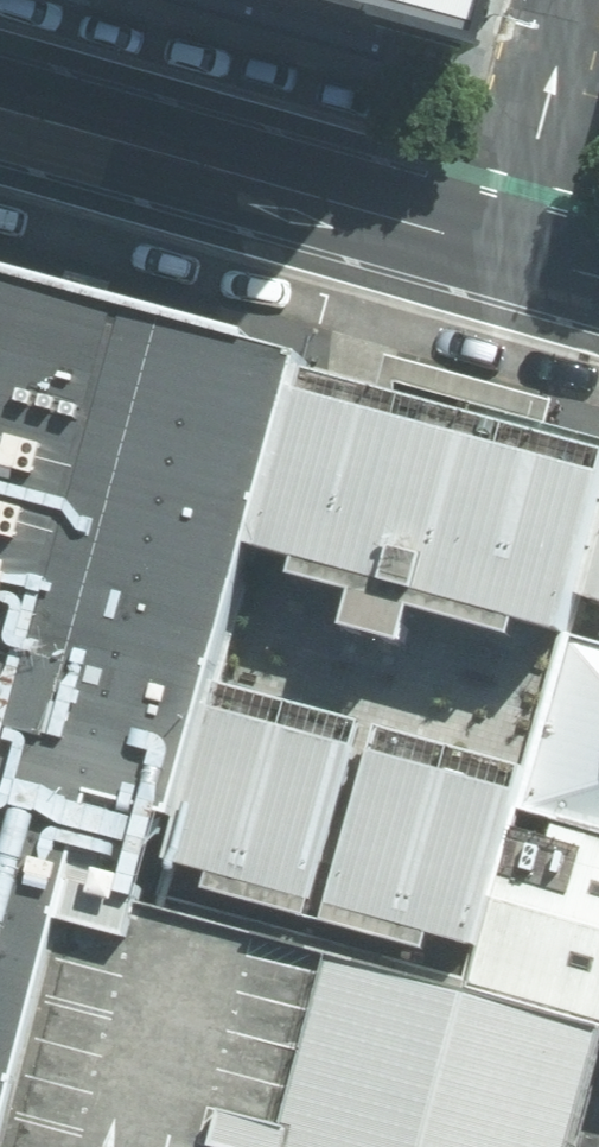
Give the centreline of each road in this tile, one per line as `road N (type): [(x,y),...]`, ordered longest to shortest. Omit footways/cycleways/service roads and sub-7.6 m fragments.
road 1 (secondary): [(514,255),(0,107)]
road 2 (residential): [(514,255),(583,0)]

